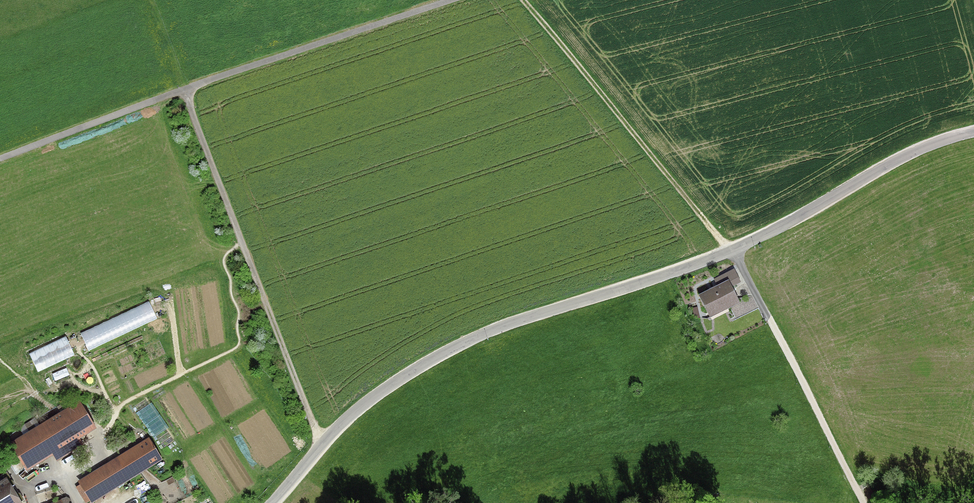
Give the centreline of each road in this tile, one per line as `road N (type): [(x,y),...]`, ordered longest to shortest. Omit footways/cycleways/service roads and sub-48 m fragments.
road 1 (residential): [(973,133),(912,154),(731,252),(547,311),(439,357),(333,432),(271,502)]
road 2 (track): [(323,444),(186,91)]
road 3 (track): [(71,474),(105,456),(119,409),(236,349),(239,312),(224,261),(243,249)]
road 4 (track): [(731,252),(522,0)]

